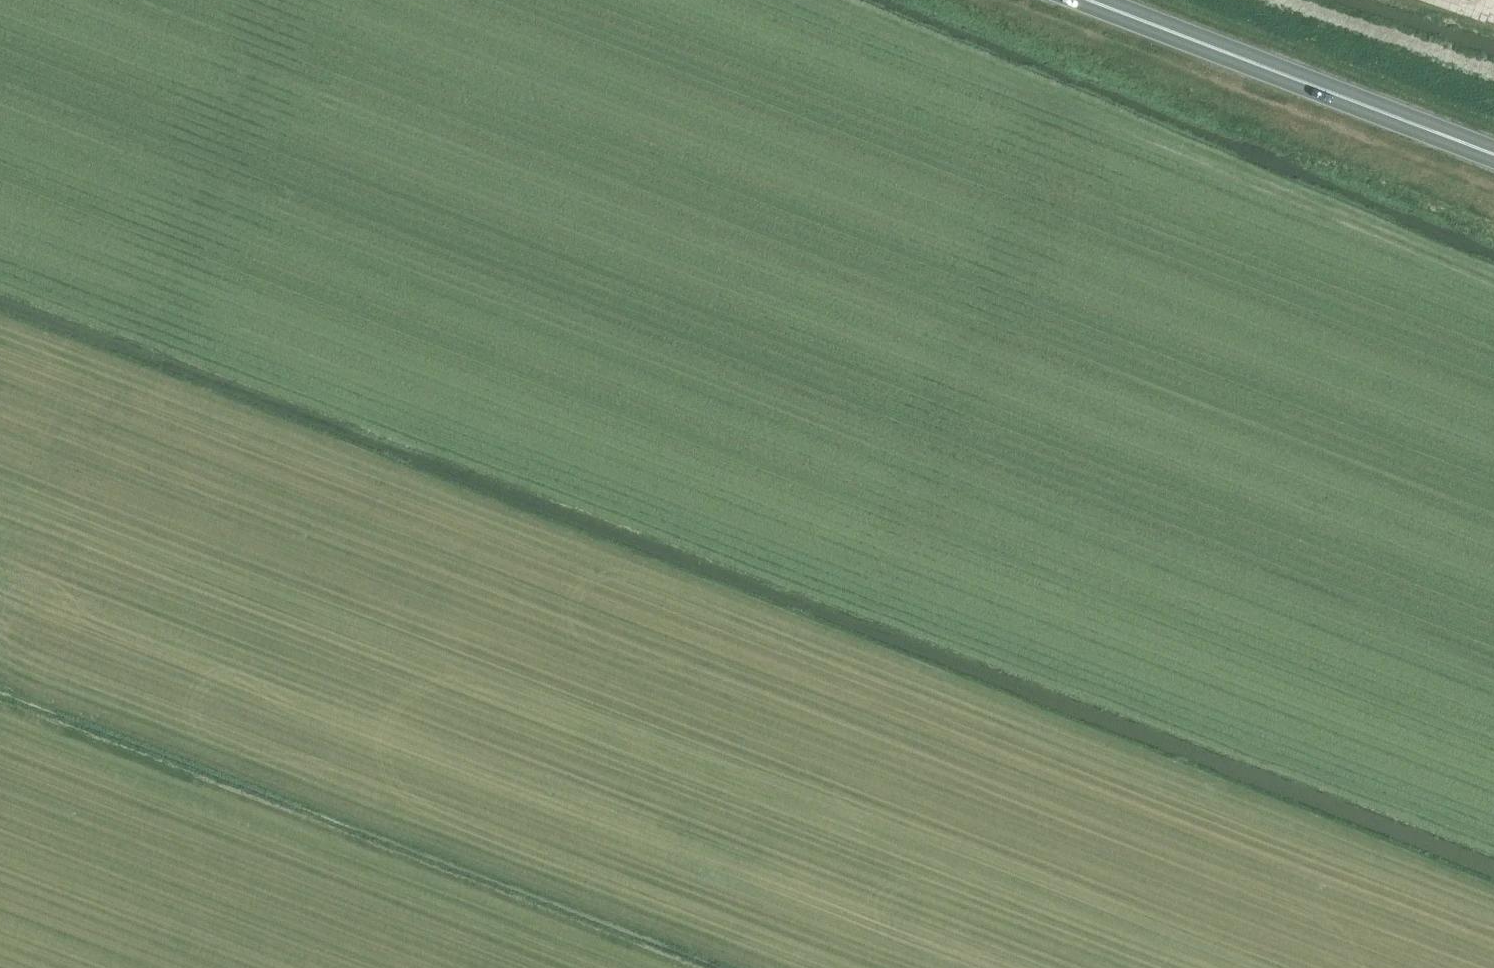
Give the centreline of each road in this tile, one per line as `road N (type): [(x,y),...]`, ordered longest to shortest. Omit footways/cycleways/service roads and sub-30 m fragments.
road 1 (trunk): [(1493,154),(1086,0)]

